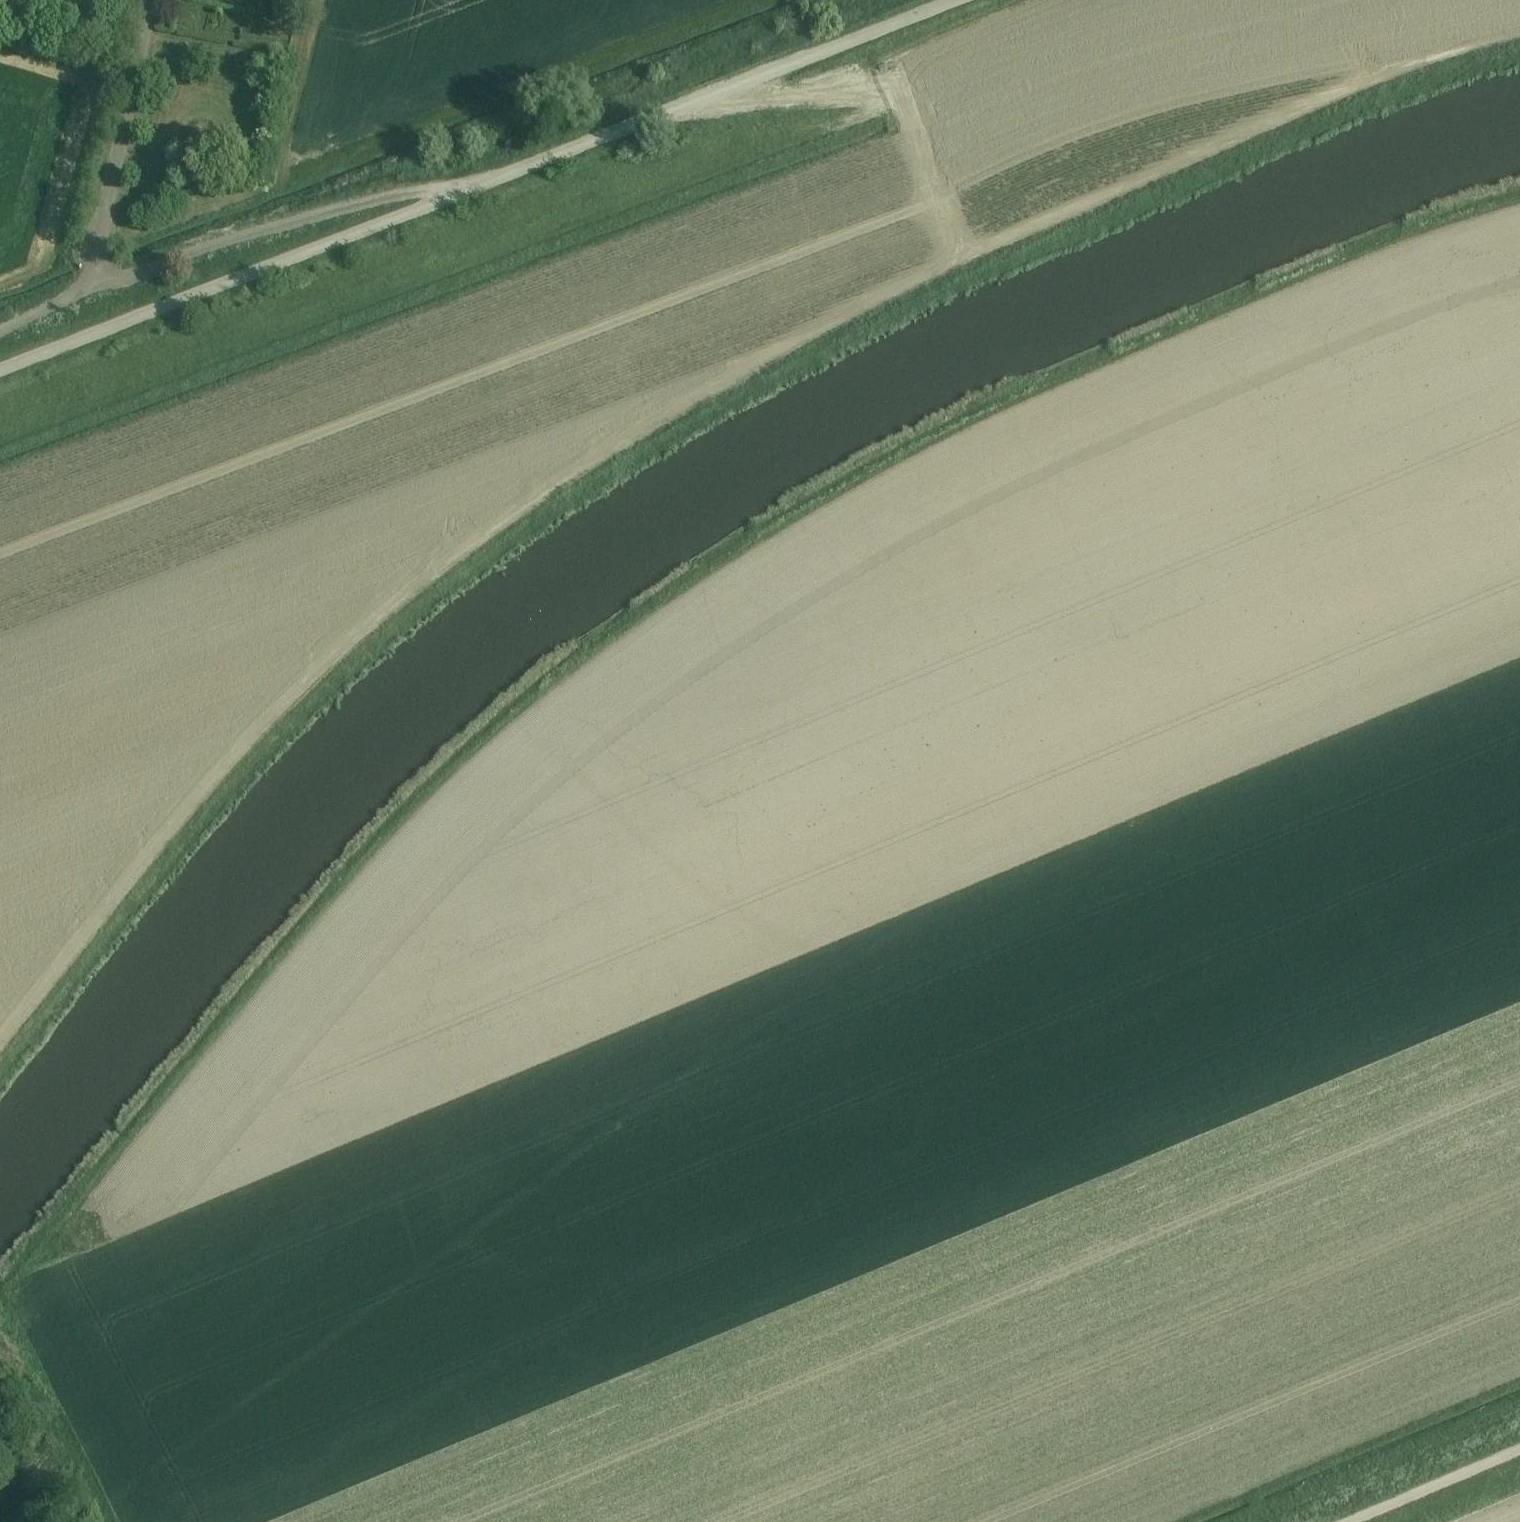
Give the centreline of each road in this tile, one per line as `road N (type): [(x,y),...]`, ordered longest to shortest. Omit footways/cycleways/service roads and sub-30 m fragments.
road 1 (unclassified): [(951,0),(0,388)]
road 2 (track): [(1519,1451),(1355,1521)]

